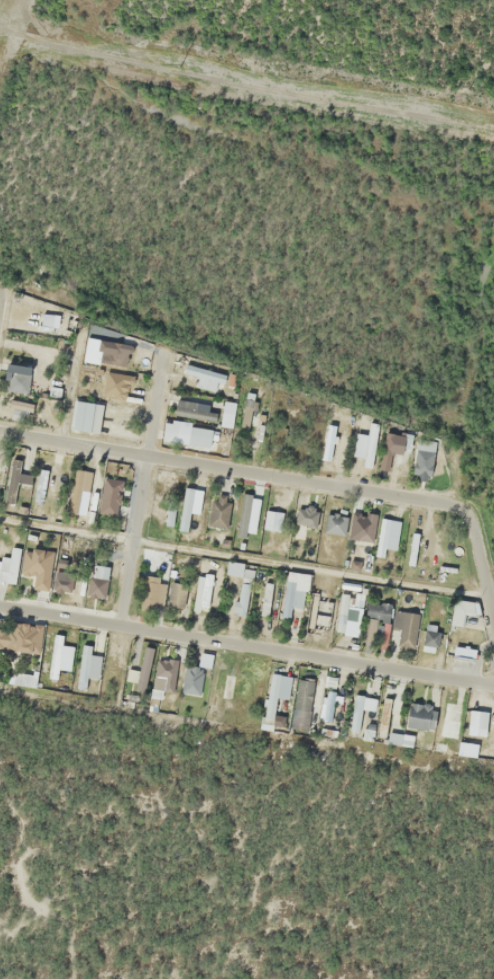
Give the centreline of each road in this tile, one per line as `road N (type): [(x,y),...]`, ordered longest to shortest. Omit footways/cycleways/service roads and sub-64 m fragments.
road 1 (residential): [(0,606),(493,686)]
road 2 (residential): [(0,430),(465,505)]
road 3 (residential): [(118,626),(161,366)]
road 4 (residential): [(493,624),(465,505)]

